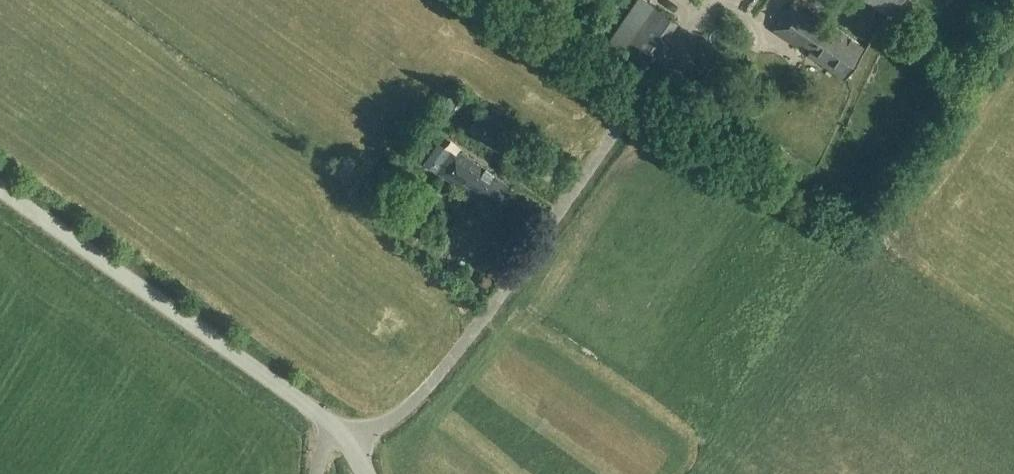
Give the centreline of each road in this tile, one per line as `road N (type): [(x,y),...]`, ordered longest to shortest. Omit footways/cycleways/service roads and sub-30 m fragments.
road 1 (unclassified): [(349,444),(406,412),(439,375),(645,91)]
road 2 (unclassified): [(349,444),(0,188)]

